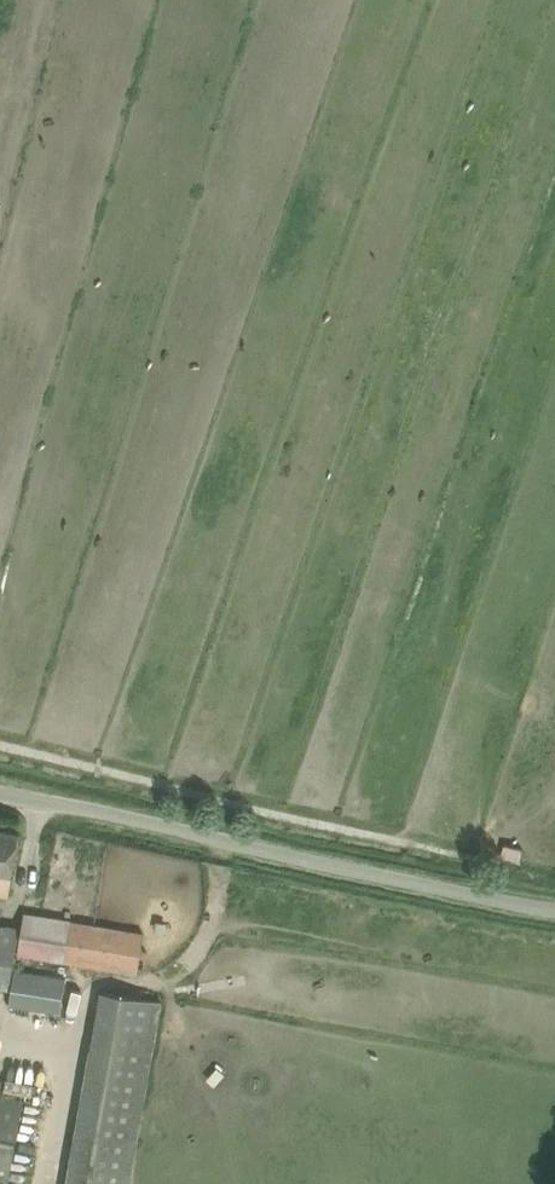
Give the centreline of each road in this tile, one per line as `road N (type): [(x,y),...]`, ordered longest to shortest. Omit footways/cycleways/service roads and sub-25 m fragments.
road 1 (unclassified): [(0,795),(554,910)]

